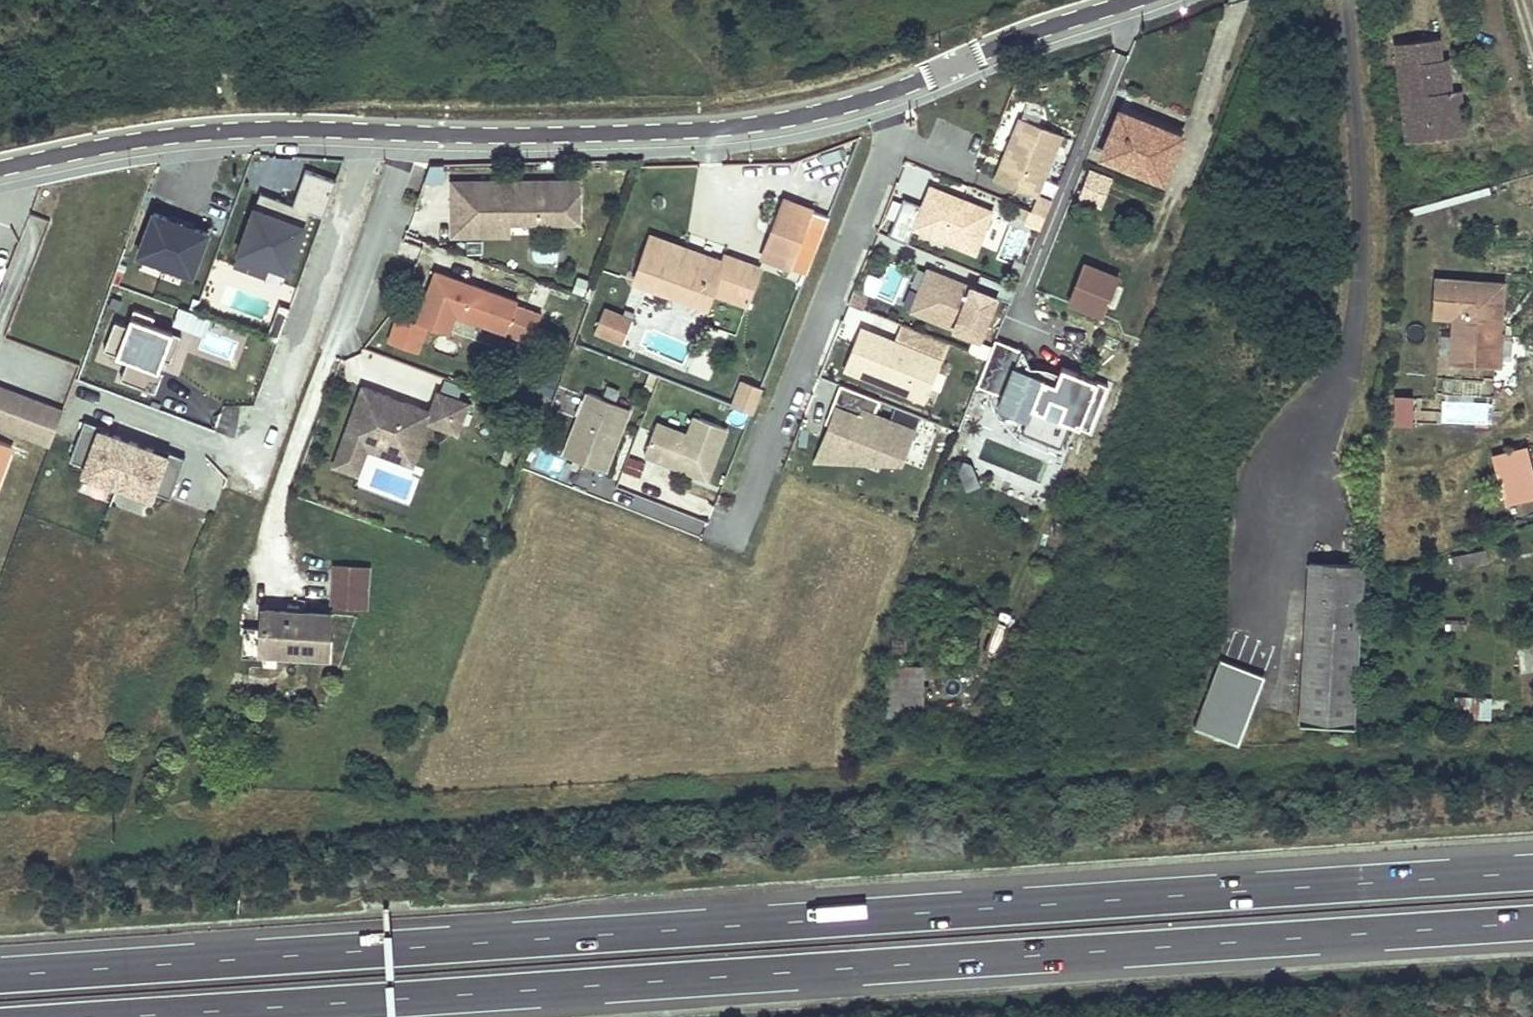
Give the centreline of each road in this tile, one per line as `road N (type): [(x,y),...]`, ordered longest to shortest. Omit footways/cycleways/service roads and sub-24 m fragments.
road 1 (trunk): [(1532,876),(0,975)]
road 2 (trunk): [(104,1016),(1532,924)]
road 3 (residential): [(734,538),(882,163),(878,92)]
road 4 (unclassified): [(878,92),(718,127),(414,132)]
road 5 (unclassified): [(414,132),(197,138),(0,174)]
road 6 (unclassified): [(1123,0),(878,92)]
road 7 (residential): [(340,338),(414,132)]

